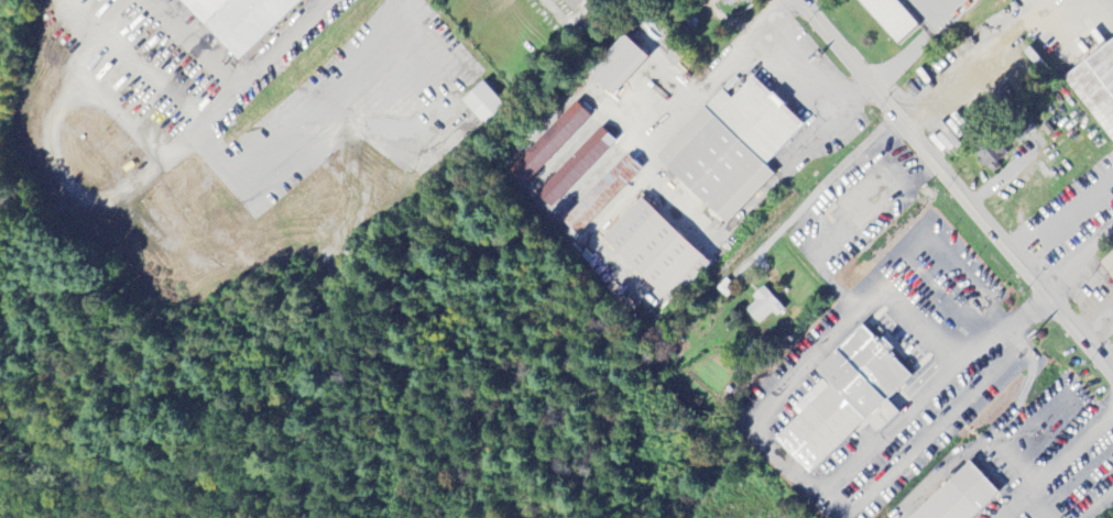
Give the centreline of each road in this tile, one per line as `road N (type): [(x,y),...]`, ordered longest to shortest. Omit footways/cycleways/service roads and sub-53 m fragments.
road 1 (residential): [(1112,380),(800,0)]

